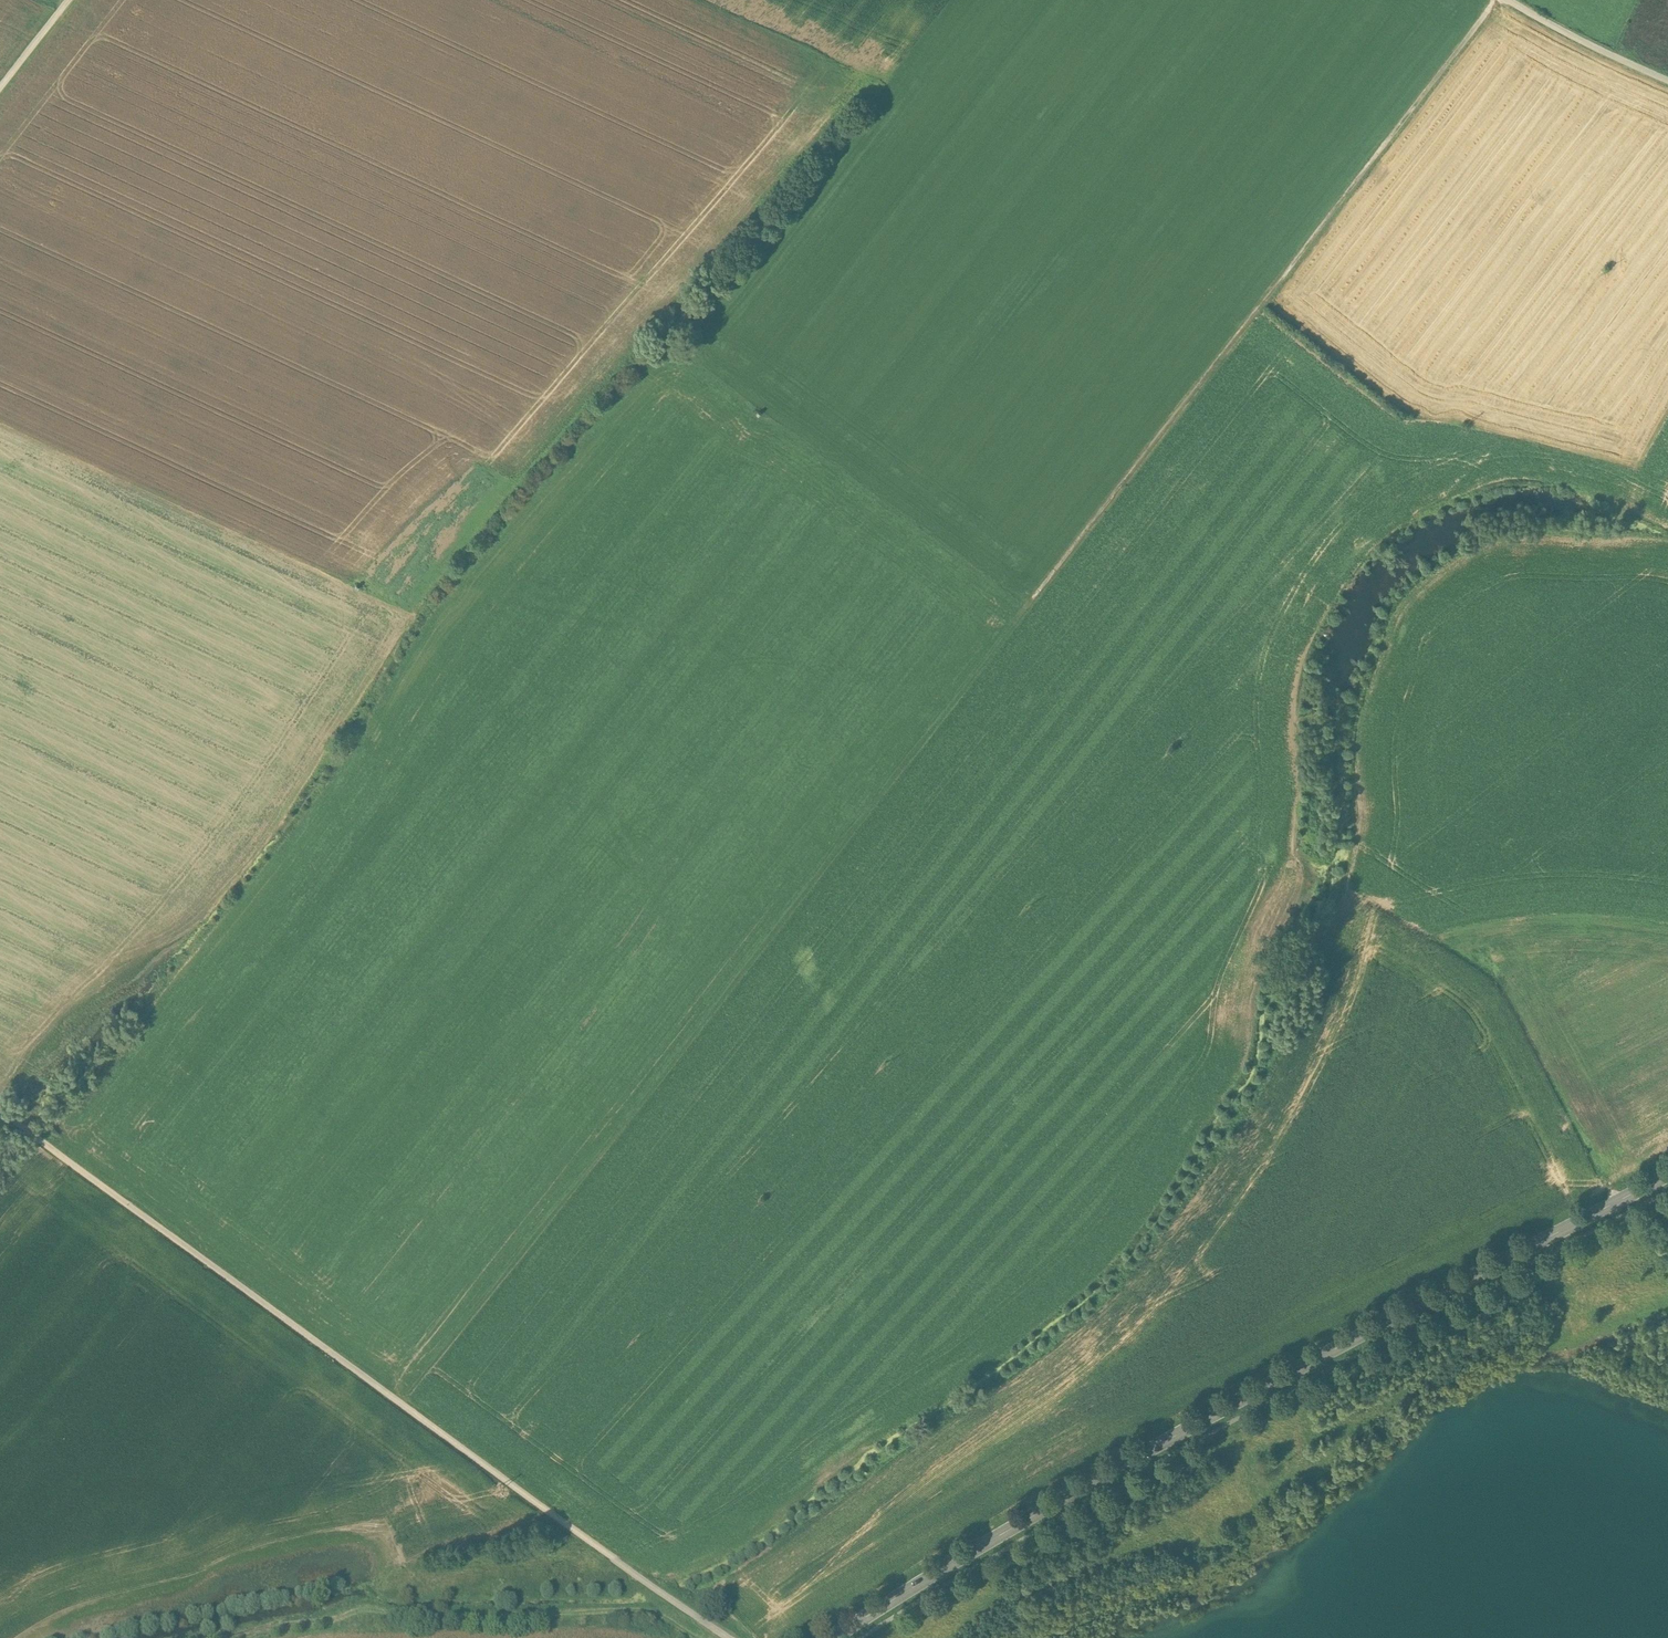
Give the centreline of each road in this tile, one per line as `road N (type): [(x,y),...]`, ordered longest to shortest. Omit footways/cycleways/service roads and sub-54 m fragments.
road 1 (secondary): [(1667,1174),(1120,1464),(833,1637)]
road 2 (track): [(0,1117),(725,1637)]
road 3 (track): [(1496,0),(1033,596)]
road 4 (unclassified): [(1505,0),(1667,78)]

